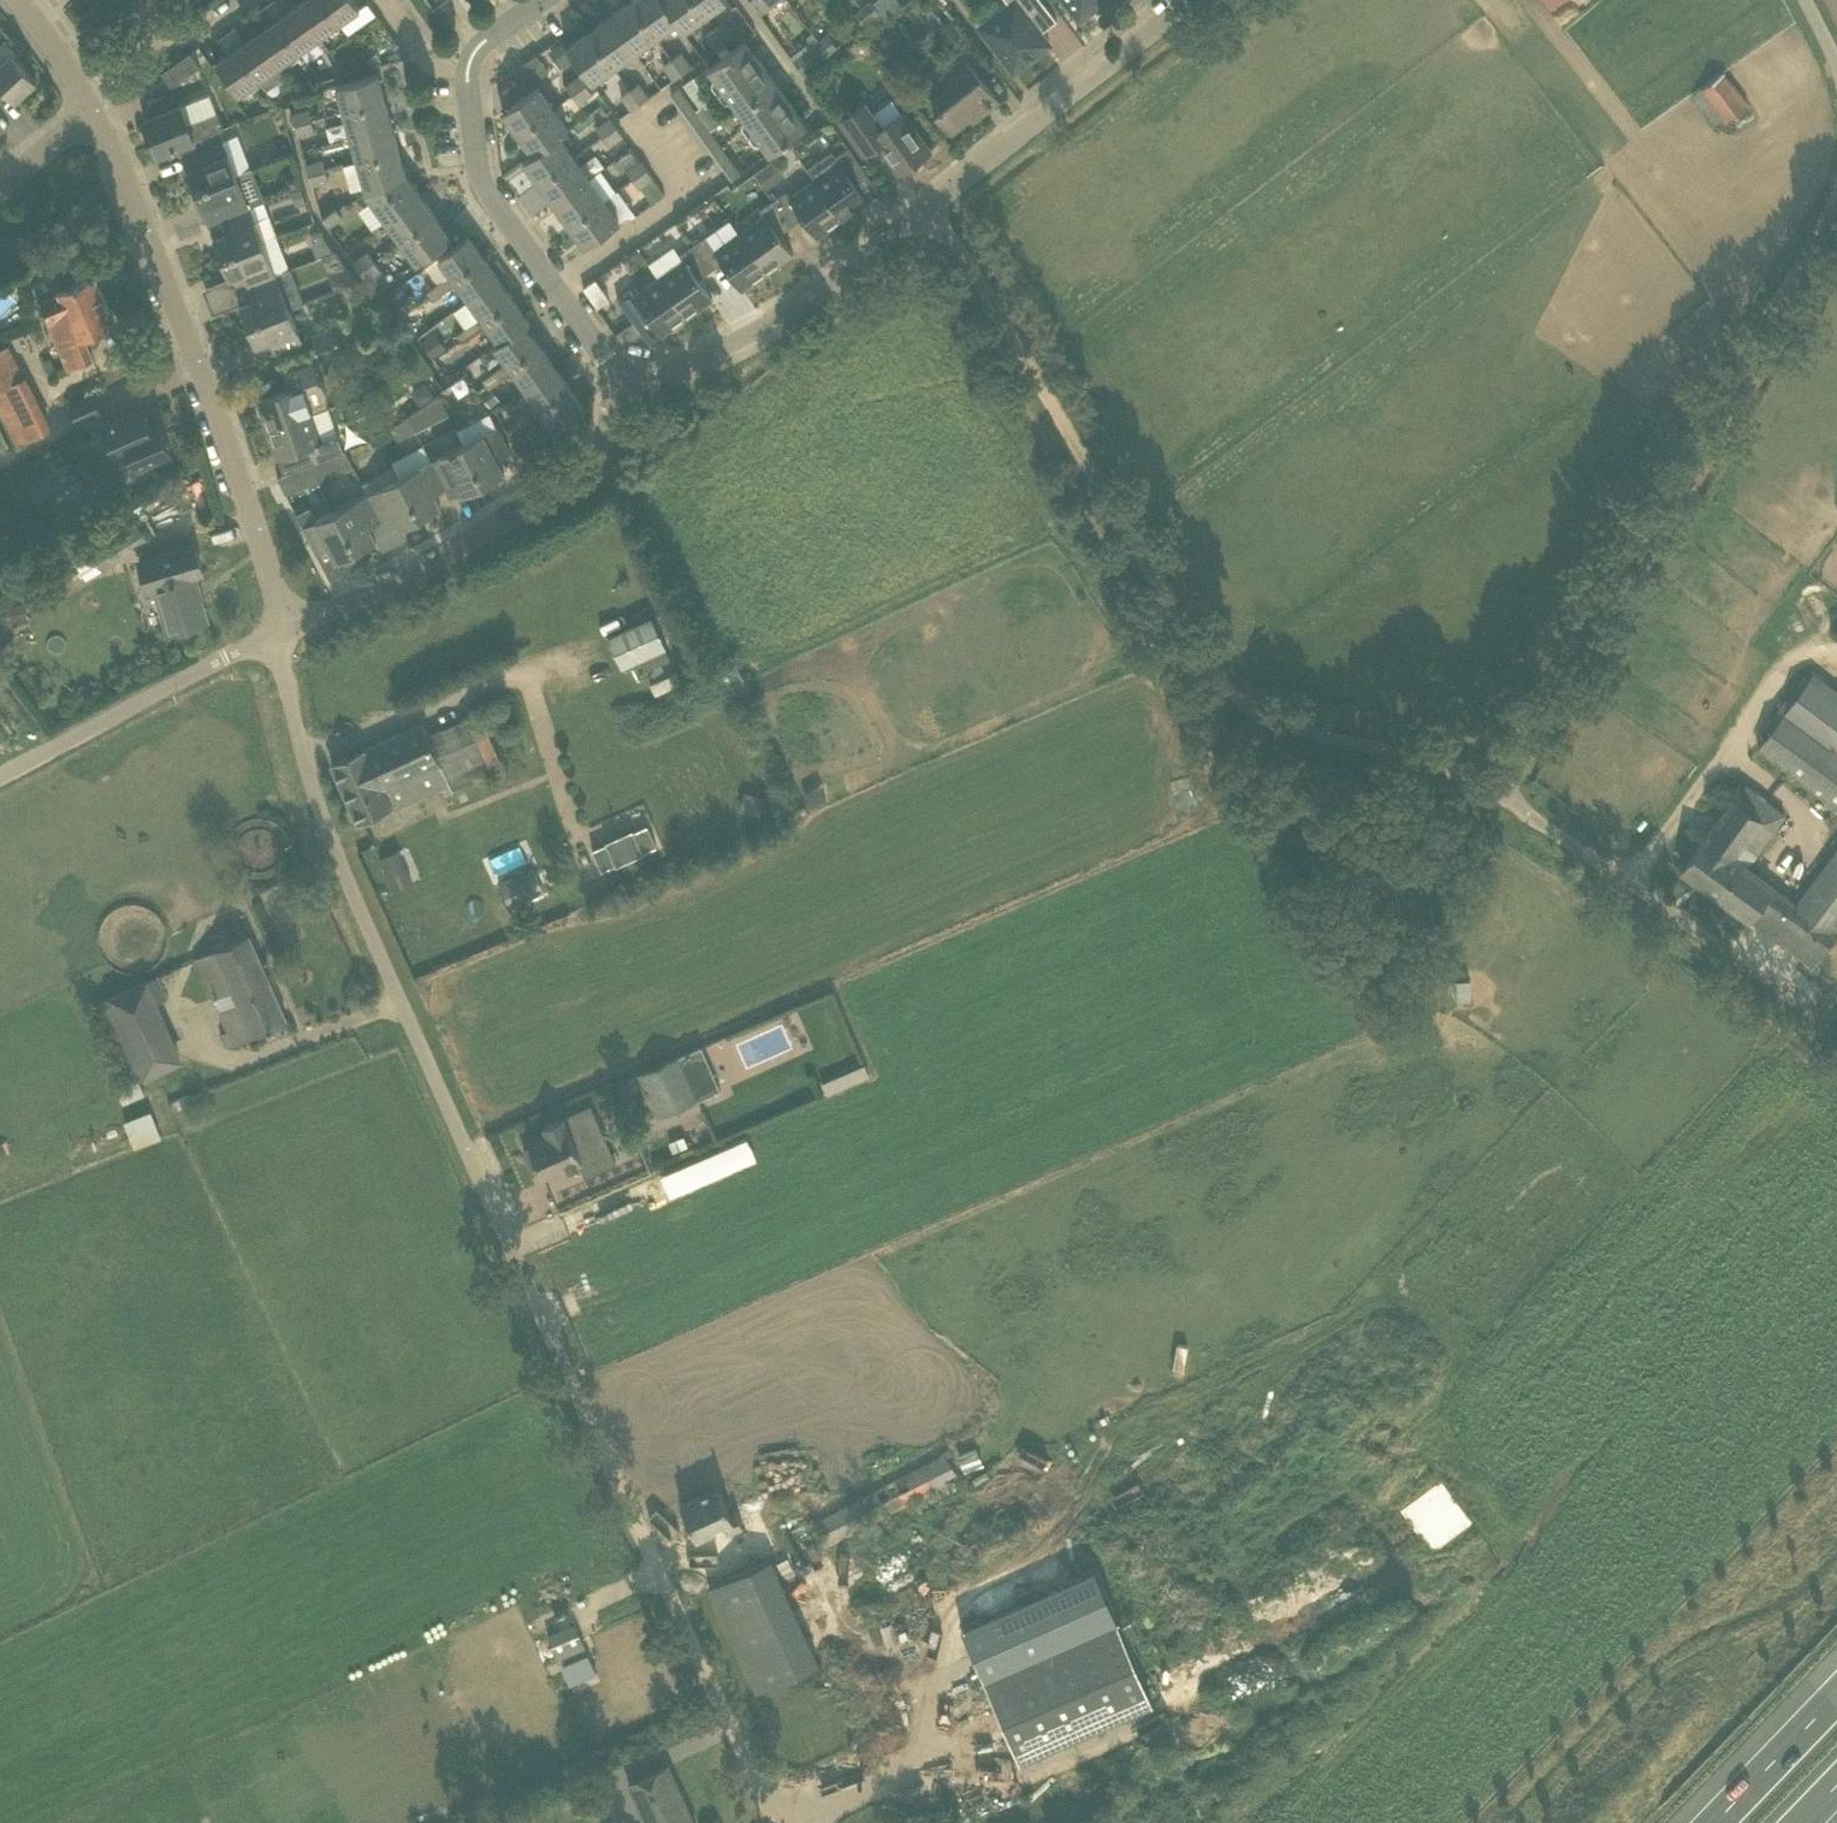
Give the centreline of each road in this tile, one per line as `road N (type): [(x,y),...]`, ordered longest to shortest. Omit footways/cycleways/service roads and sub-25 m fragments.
road 1 (unclassified): [(776,1822),(339,866),(269,636)]
road 2 (unclassified): [(1836,1031),(1488,783),(1746,368),(1836,195)]
road 3 (track): [(1488,783),(1412,748),(1299,731),(1223,697),(932,206)]
road 4 (residential): [(624,385),(804,305),(1197,0)]
road 5 (residential): [(289,627),(251,505),(98,116)]
road 6 (residential): [(289,627),(372,593),(568,484),(604,445),(624,385)]
road 7 (residential): [(624,385),(493,194),(477,136),(472,67)]
road 8 (unclassified): [(0,777),(269,636)]
road 9 (motorway): [(1836,1689),(1707,1822)]
road 10 (residential): [(98,116),(21,0)]
road 11 (residential): [(472,67),(425,62),(380,0)]

